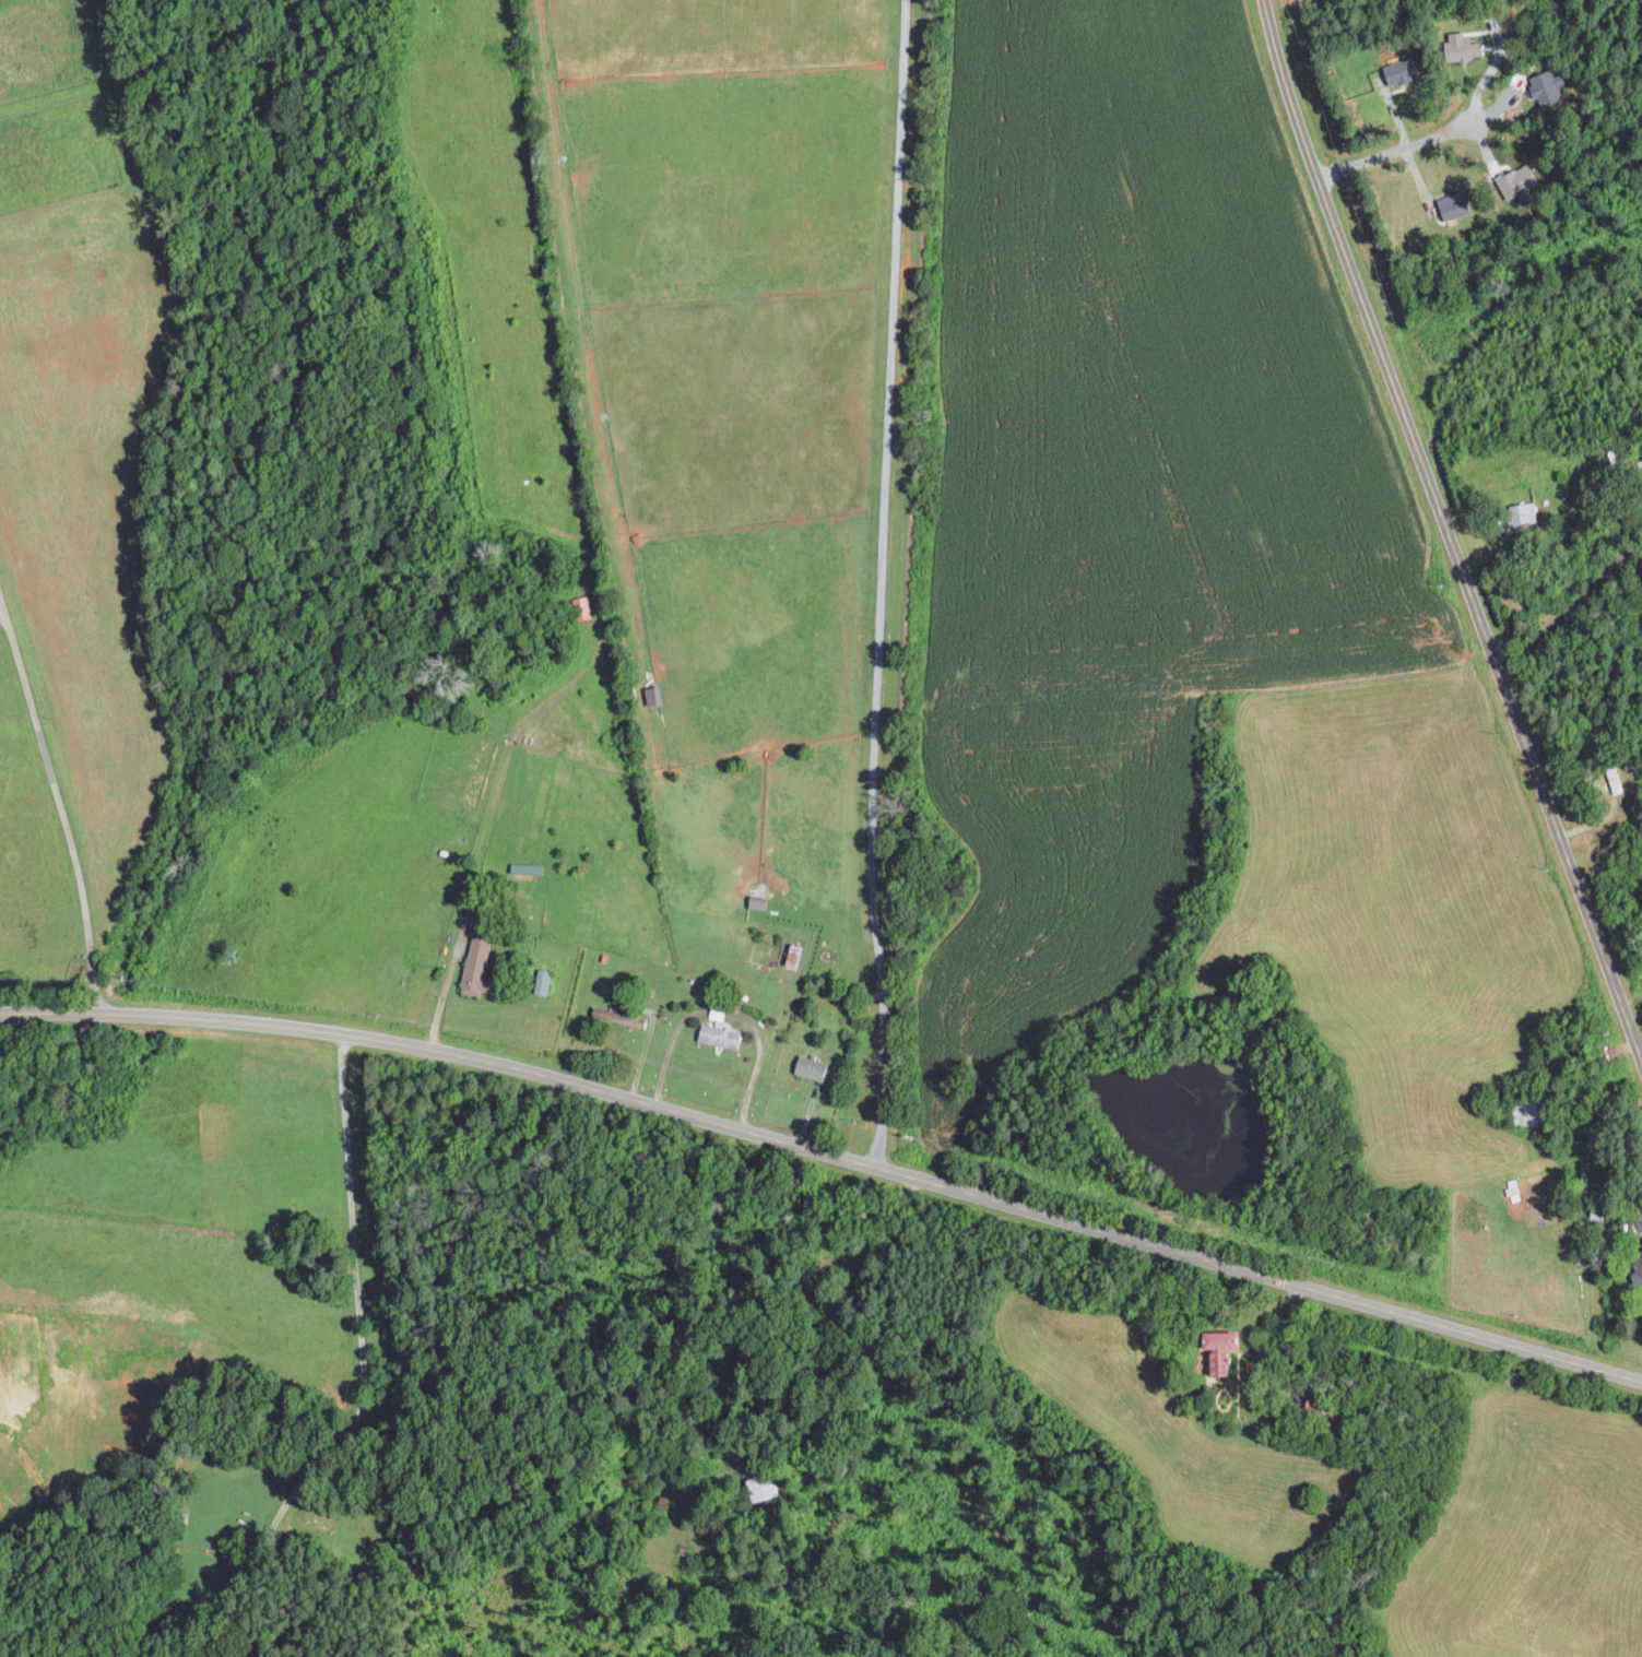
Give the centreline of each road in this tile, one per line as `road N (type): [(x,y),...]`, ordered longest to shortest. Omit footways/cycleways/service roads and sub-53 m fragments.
road 1 (tertiary): [(1641,1382),(447,1052),(215,1019),(0,1013)]
road 2 (tertiary): [(1641,1056),(1323,191),(1265,0)]

